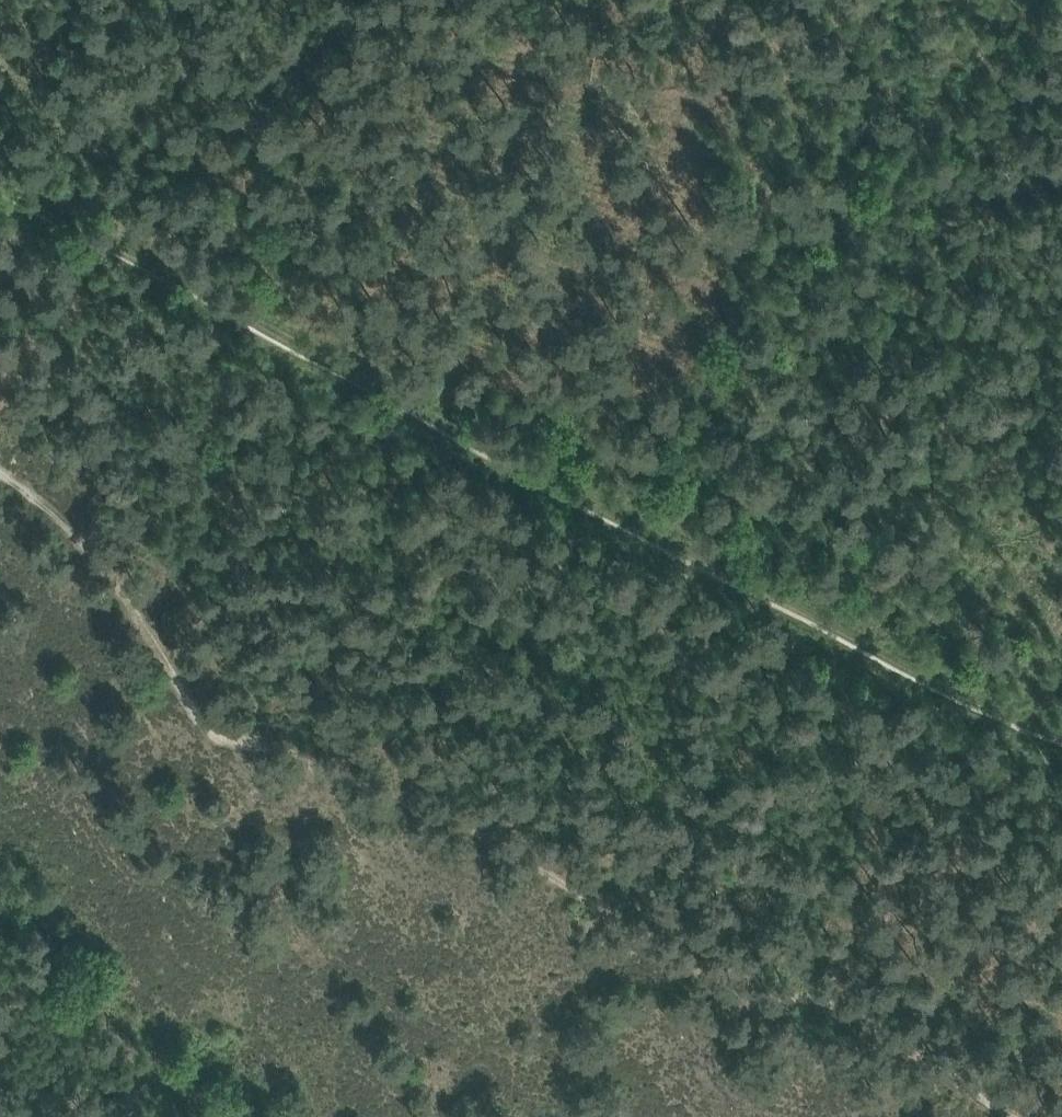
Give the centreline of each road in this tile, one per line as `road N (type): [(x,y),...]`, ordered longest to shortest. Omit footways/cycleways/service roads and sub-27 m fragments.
road 1 (track): [(0,173),(621,509)]
road 2 (track): [(1024,720),(1018,709),(791,589),(654,517),(621,509)]

